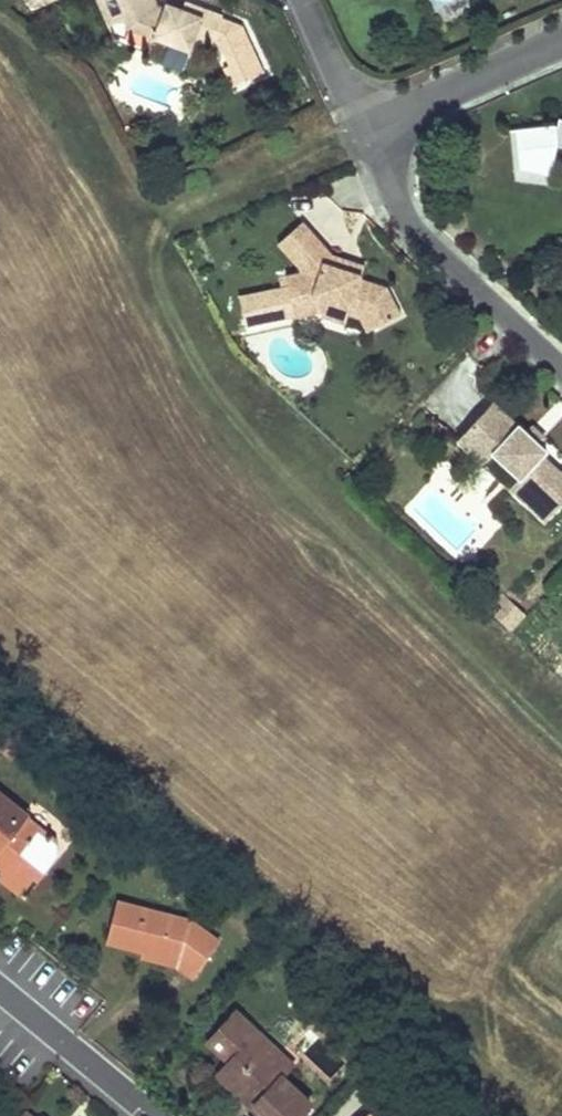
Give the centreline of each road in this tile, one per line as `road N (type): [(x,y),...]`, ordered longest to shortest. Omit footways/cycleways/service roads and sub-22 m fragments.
road 1 (track): [(163,220),(147,228),(199,333),(283,463),(561,732)]
road 2 (residential): [(366,133),(422,241),(561,370)]
road 3 (track): [(163,220),(366,133)]
road 4 (residential): [(366,133),(561,45)]
road 5 (residential): [(146,1115),(0,993)]
road 6 (residential): [(366,133),(292,0)]

